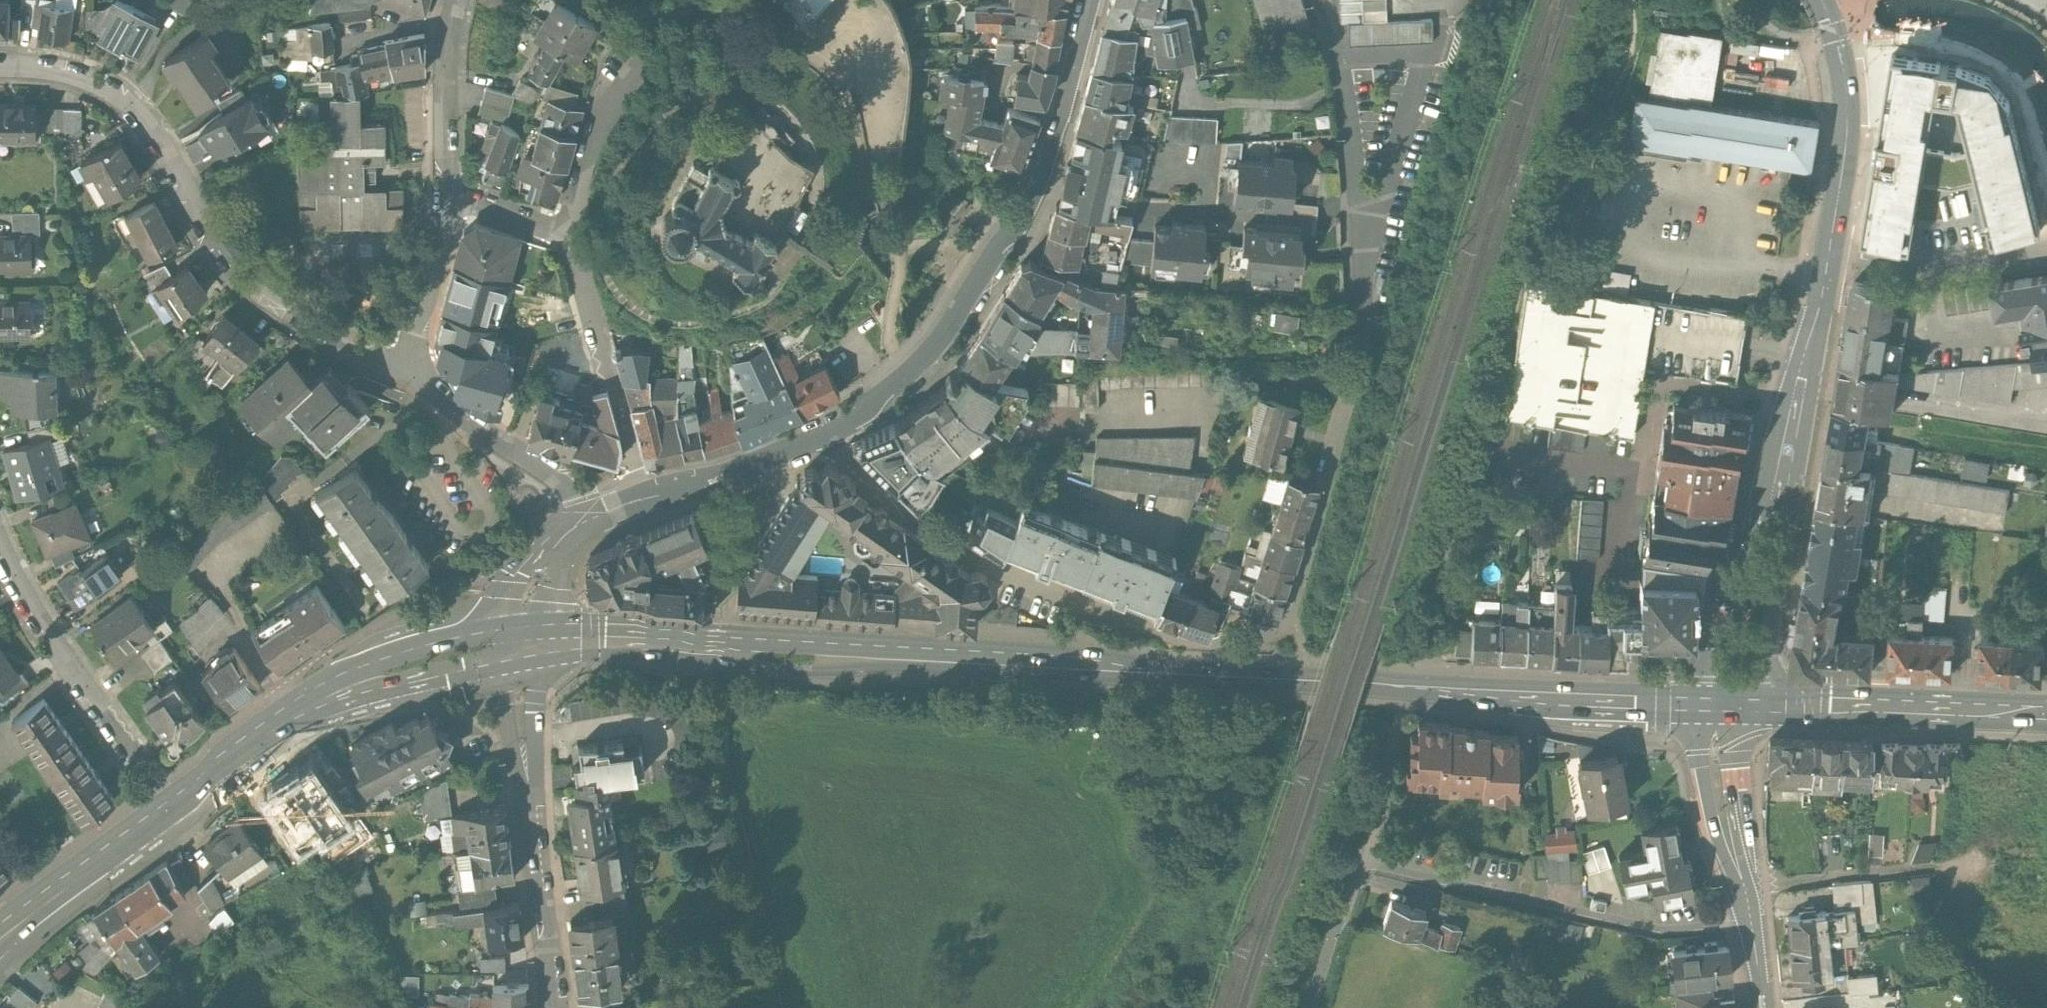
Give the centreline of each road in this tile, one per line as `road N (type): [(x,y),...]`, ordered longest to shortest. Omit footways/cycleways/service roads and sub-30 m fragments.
road 1 (primary): [(517,677),(592,671),(1306,721)]
road 2 (residential): [(1312,0),(1349,145),(1368,348),(1361,415),(1292,659)]
road 3 (primary): [(0,954),(295,747),(388,708),(517,677)]
road 4 (residential): [(1105,0),(1059,177),(1018,264),(952,362),(912,407),(819,468)]
road 5 (residential): [(401,396),(325,353),(242,290),(122,101),(71,74),(0,68)]
road 6 (residential): [(1292,659),(1260,679),(1210,681),(1127,657),(999,603),(920,552),(819,468)]
road 7 (tertiary): [(1821,300),(1725,745)]
road 8 (primary): [(1306,721),(1725,745)]
road 9 (residential): [(1377,899),(1662,977),(1761,968)]
road 10 (residential): [(553,1007),(517,677)]
road 11 (track): [(772,1007),(729,803),(738,683)]
road 12 (primary): [(1725,745),(2046,757)]
road 13 (tertiary): [(1795,0),(1836,114),(1838,192),(1821,300)]
road 14 (residential): [(645,523),(615,405),(589,352),(571,250)]
road 15 (residential): [(0,563),(54,660),(131,771)]
road 16 (residential): [(591,546),(557,501),(401,396)]
road 17 (residential): [(1725,745),(1730,856),(1761,968)]
road 18 (residential): [(1821,300),(1943,310),(2046,293)]
road 19 (residential): [(446,216),(449,69),(462,0)]
road 20 (residential): [(571,250),(633,67)]
road 21 (residential): [(401,396),(434,299),(446,216)]
road 22 (residential): [(819,468),(645,523)]
road 23 (residential): [(591,546),(537,611),(517,677)]
road 24 (residential): [(446,216),(571,250)]
road 25 (track): [(1377,899),(1358,920),(1333,1007)]

